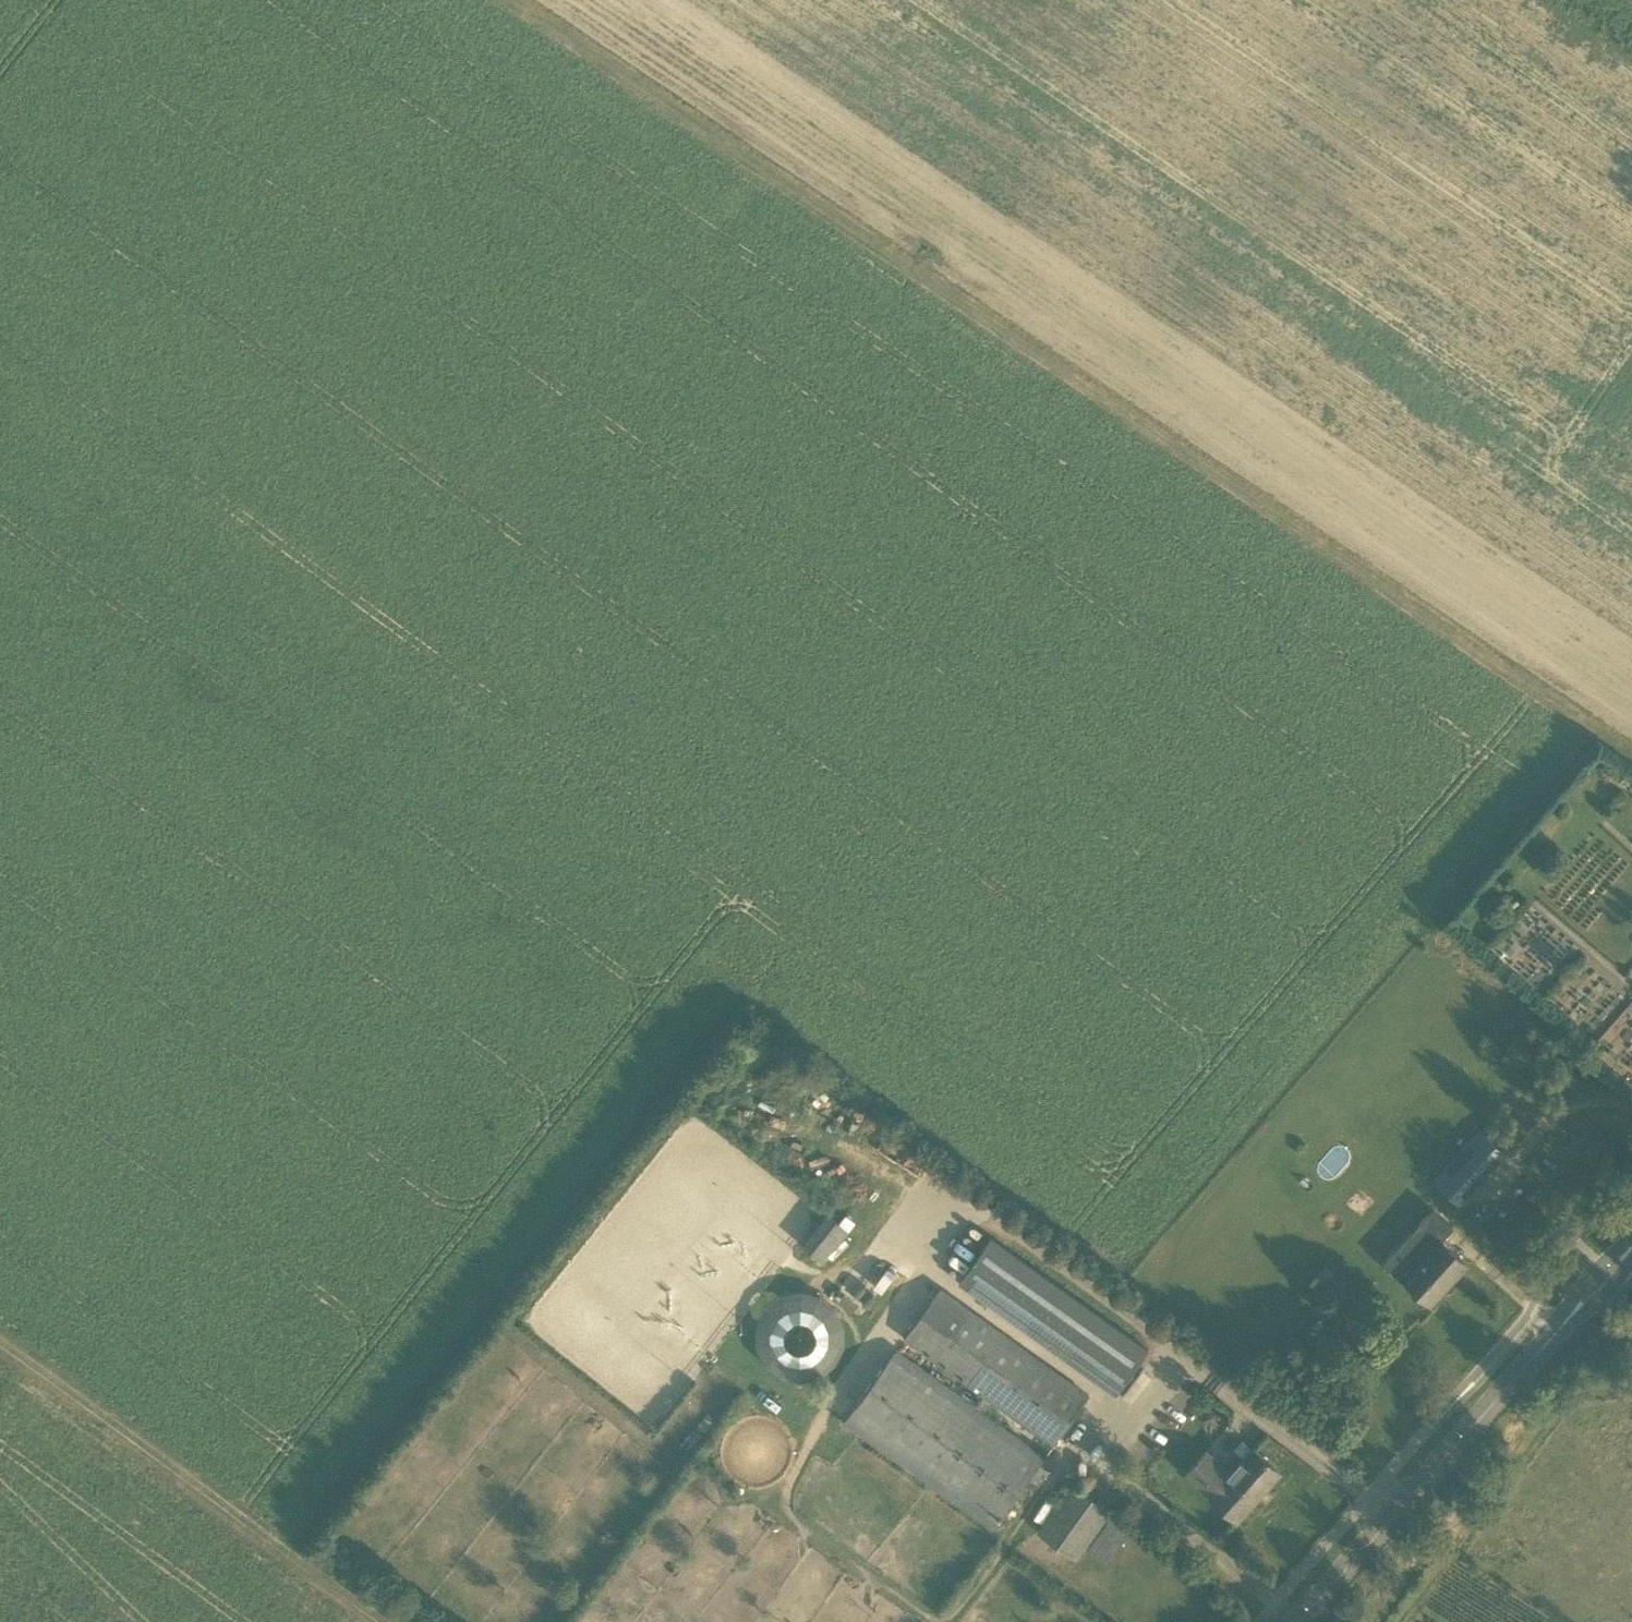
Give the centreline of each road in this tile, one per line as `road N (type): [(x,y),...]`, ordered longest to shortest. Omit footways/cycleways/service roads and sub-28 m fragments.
road 1 (track): [(1631,753),(516,0)]
road 2 (track): [(386,1621),(0,1342)]
road 3 (tertiary): [(1303,1621),(1567,1319)]
road 4 (track): [(1467,1545),(1567,1401),(1631,1389)]

